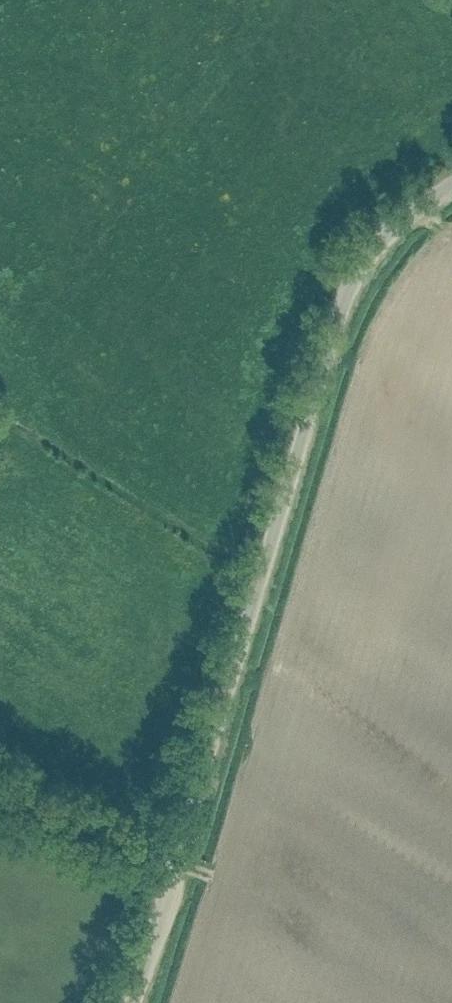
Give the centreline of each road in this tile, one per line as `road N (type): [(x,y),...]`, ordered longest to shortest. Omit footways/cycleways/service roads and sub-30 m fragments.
road 1 (unclassified): [(132,1002),(346,295),(379,241),(451,183)]

